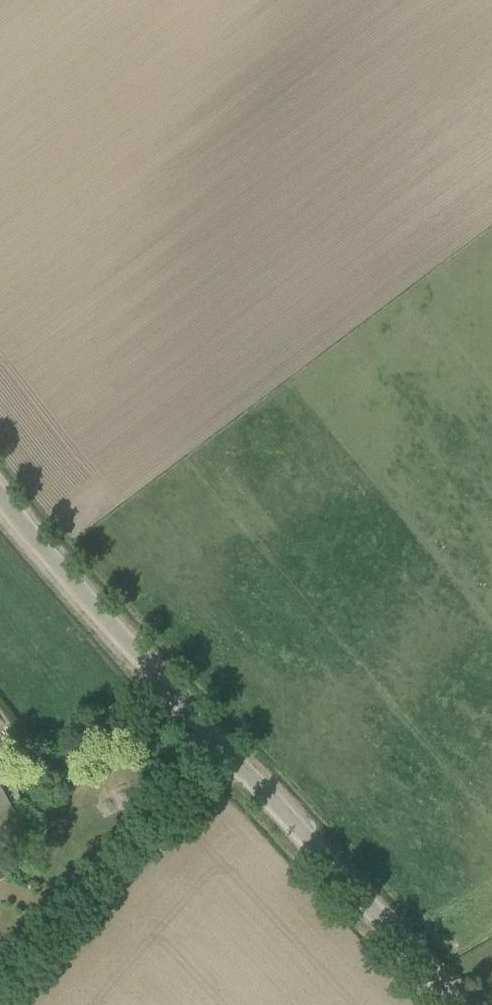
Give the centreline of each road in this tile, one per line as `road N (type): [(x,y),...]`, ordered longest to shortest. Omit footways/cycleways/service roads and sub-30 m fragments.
road 1 (unclassified): [(461,1004),(188,714),(0,494)]

